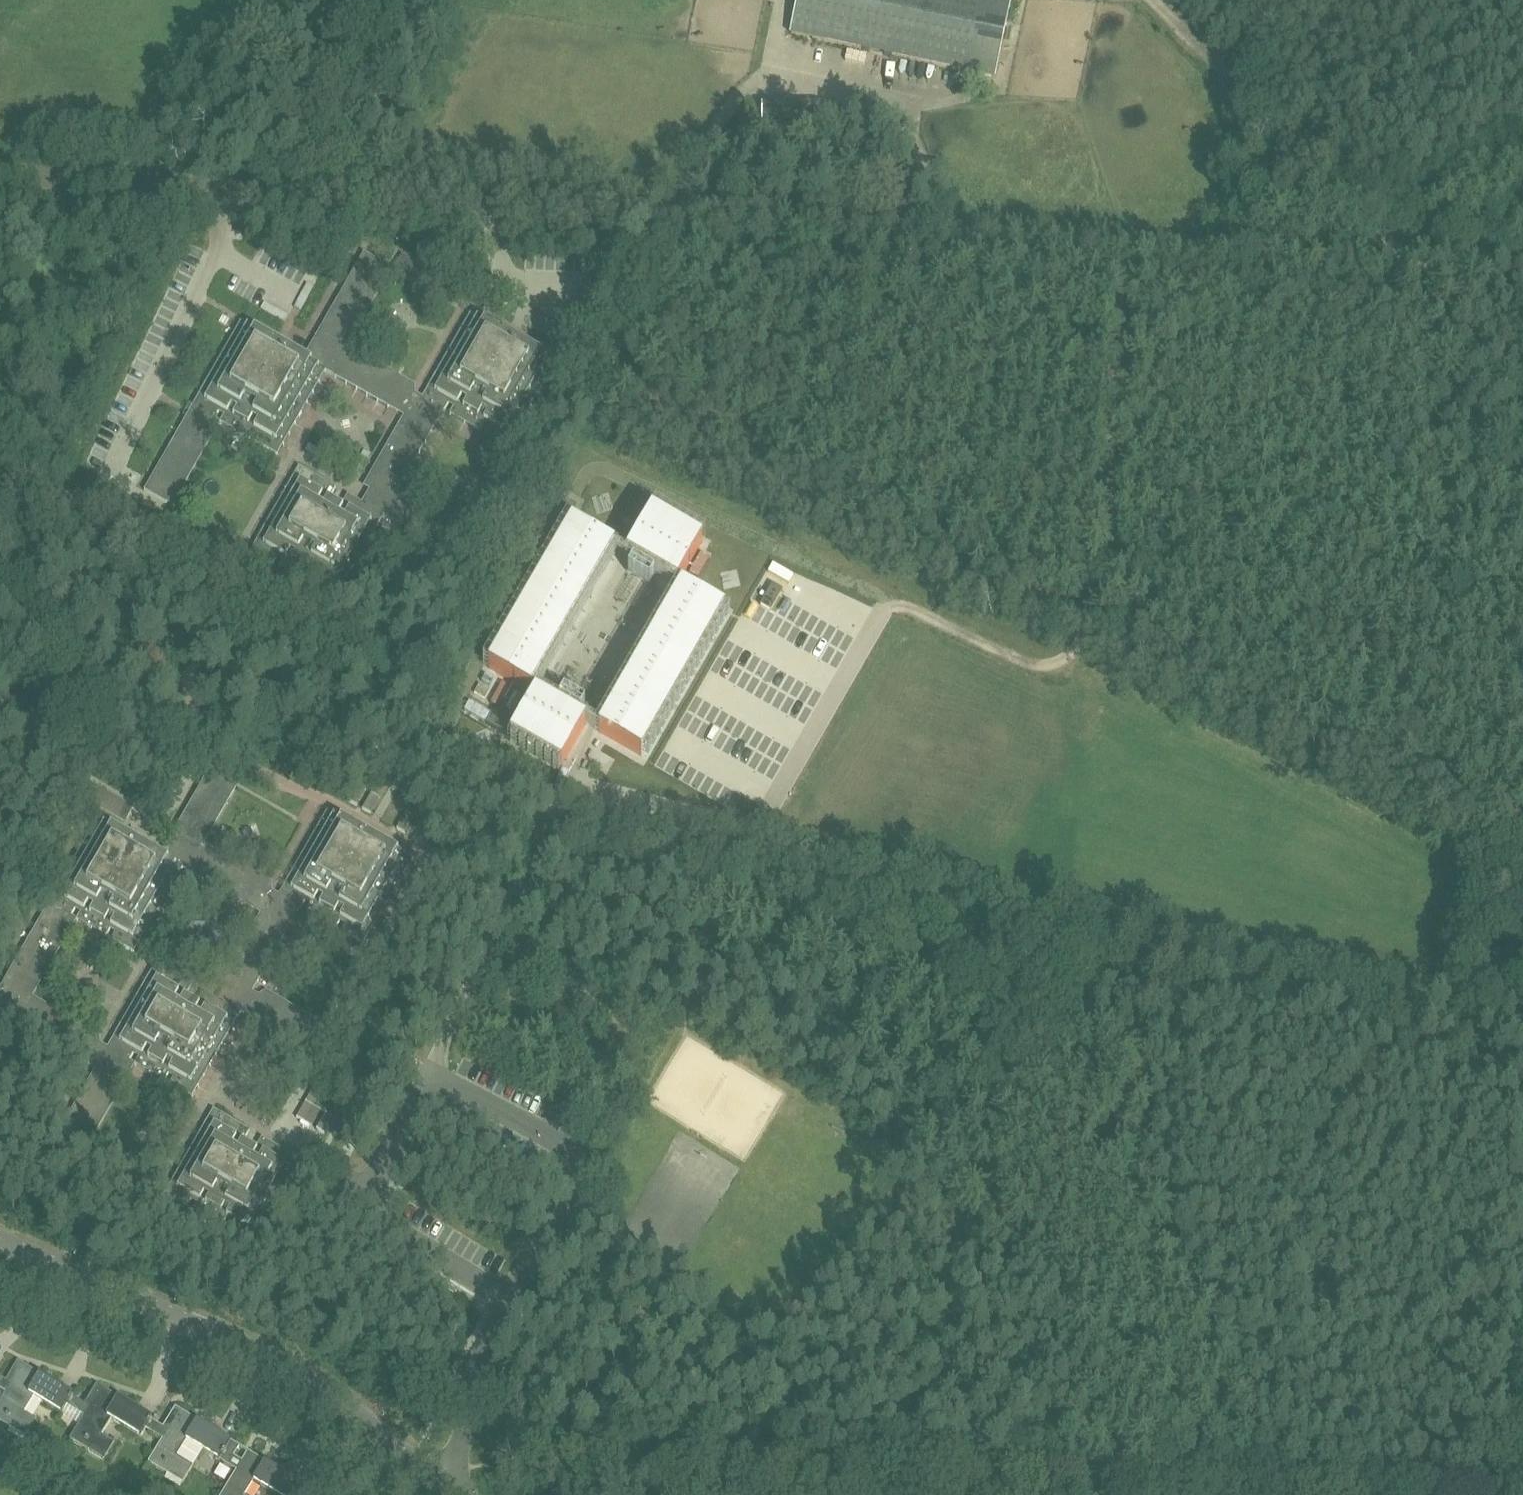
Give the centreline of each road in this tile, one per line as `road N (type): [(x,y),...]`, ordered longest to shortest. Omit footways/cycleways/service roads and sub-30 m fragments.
road 1 (unclassified): [(1390,256),(0,175)]
road 2 (track): [(592,468),(627,475),(1037,665),(1054,664),(1091,542),(1111,235)]
road 3 (track): [(1108,1473),(447,1465)]
road 4 (tertiary): [(440,1472),(296,1370),(0,1244)]
road 5 (track): [(1494,1486),(1108,1473)]
road 6 (unclassified): [(511,1299),(369,1214),(362,1201),(437,1079)]
road 7 (track): [(1365,231),(1140,0)]
road 8 (unclassified): [(437,1079),(573,1152),(577,1183),(511,1299)]
road 9 (unclassified): [(440,1472),(461,1442),(472,1384),(511,1299)]
road 10 (track): [(1390,256),(1522,265)]

